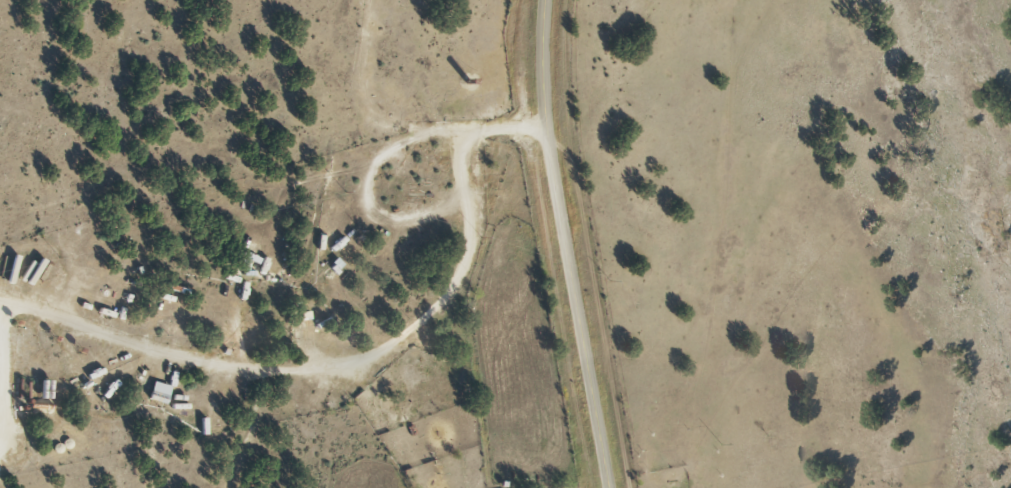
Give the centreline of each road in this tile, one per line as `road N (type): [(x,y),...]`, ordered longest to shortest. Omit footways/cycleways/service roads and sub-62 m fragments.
road 1 (residential): [(550,132),(473,140),(464,264),(429,321),(316,377),(236,376),(0,298)]
road 2 (tertiary): [(609,487),(544,95),(545,0)]
road 3 (residential): [(429,487),(341,366)]

